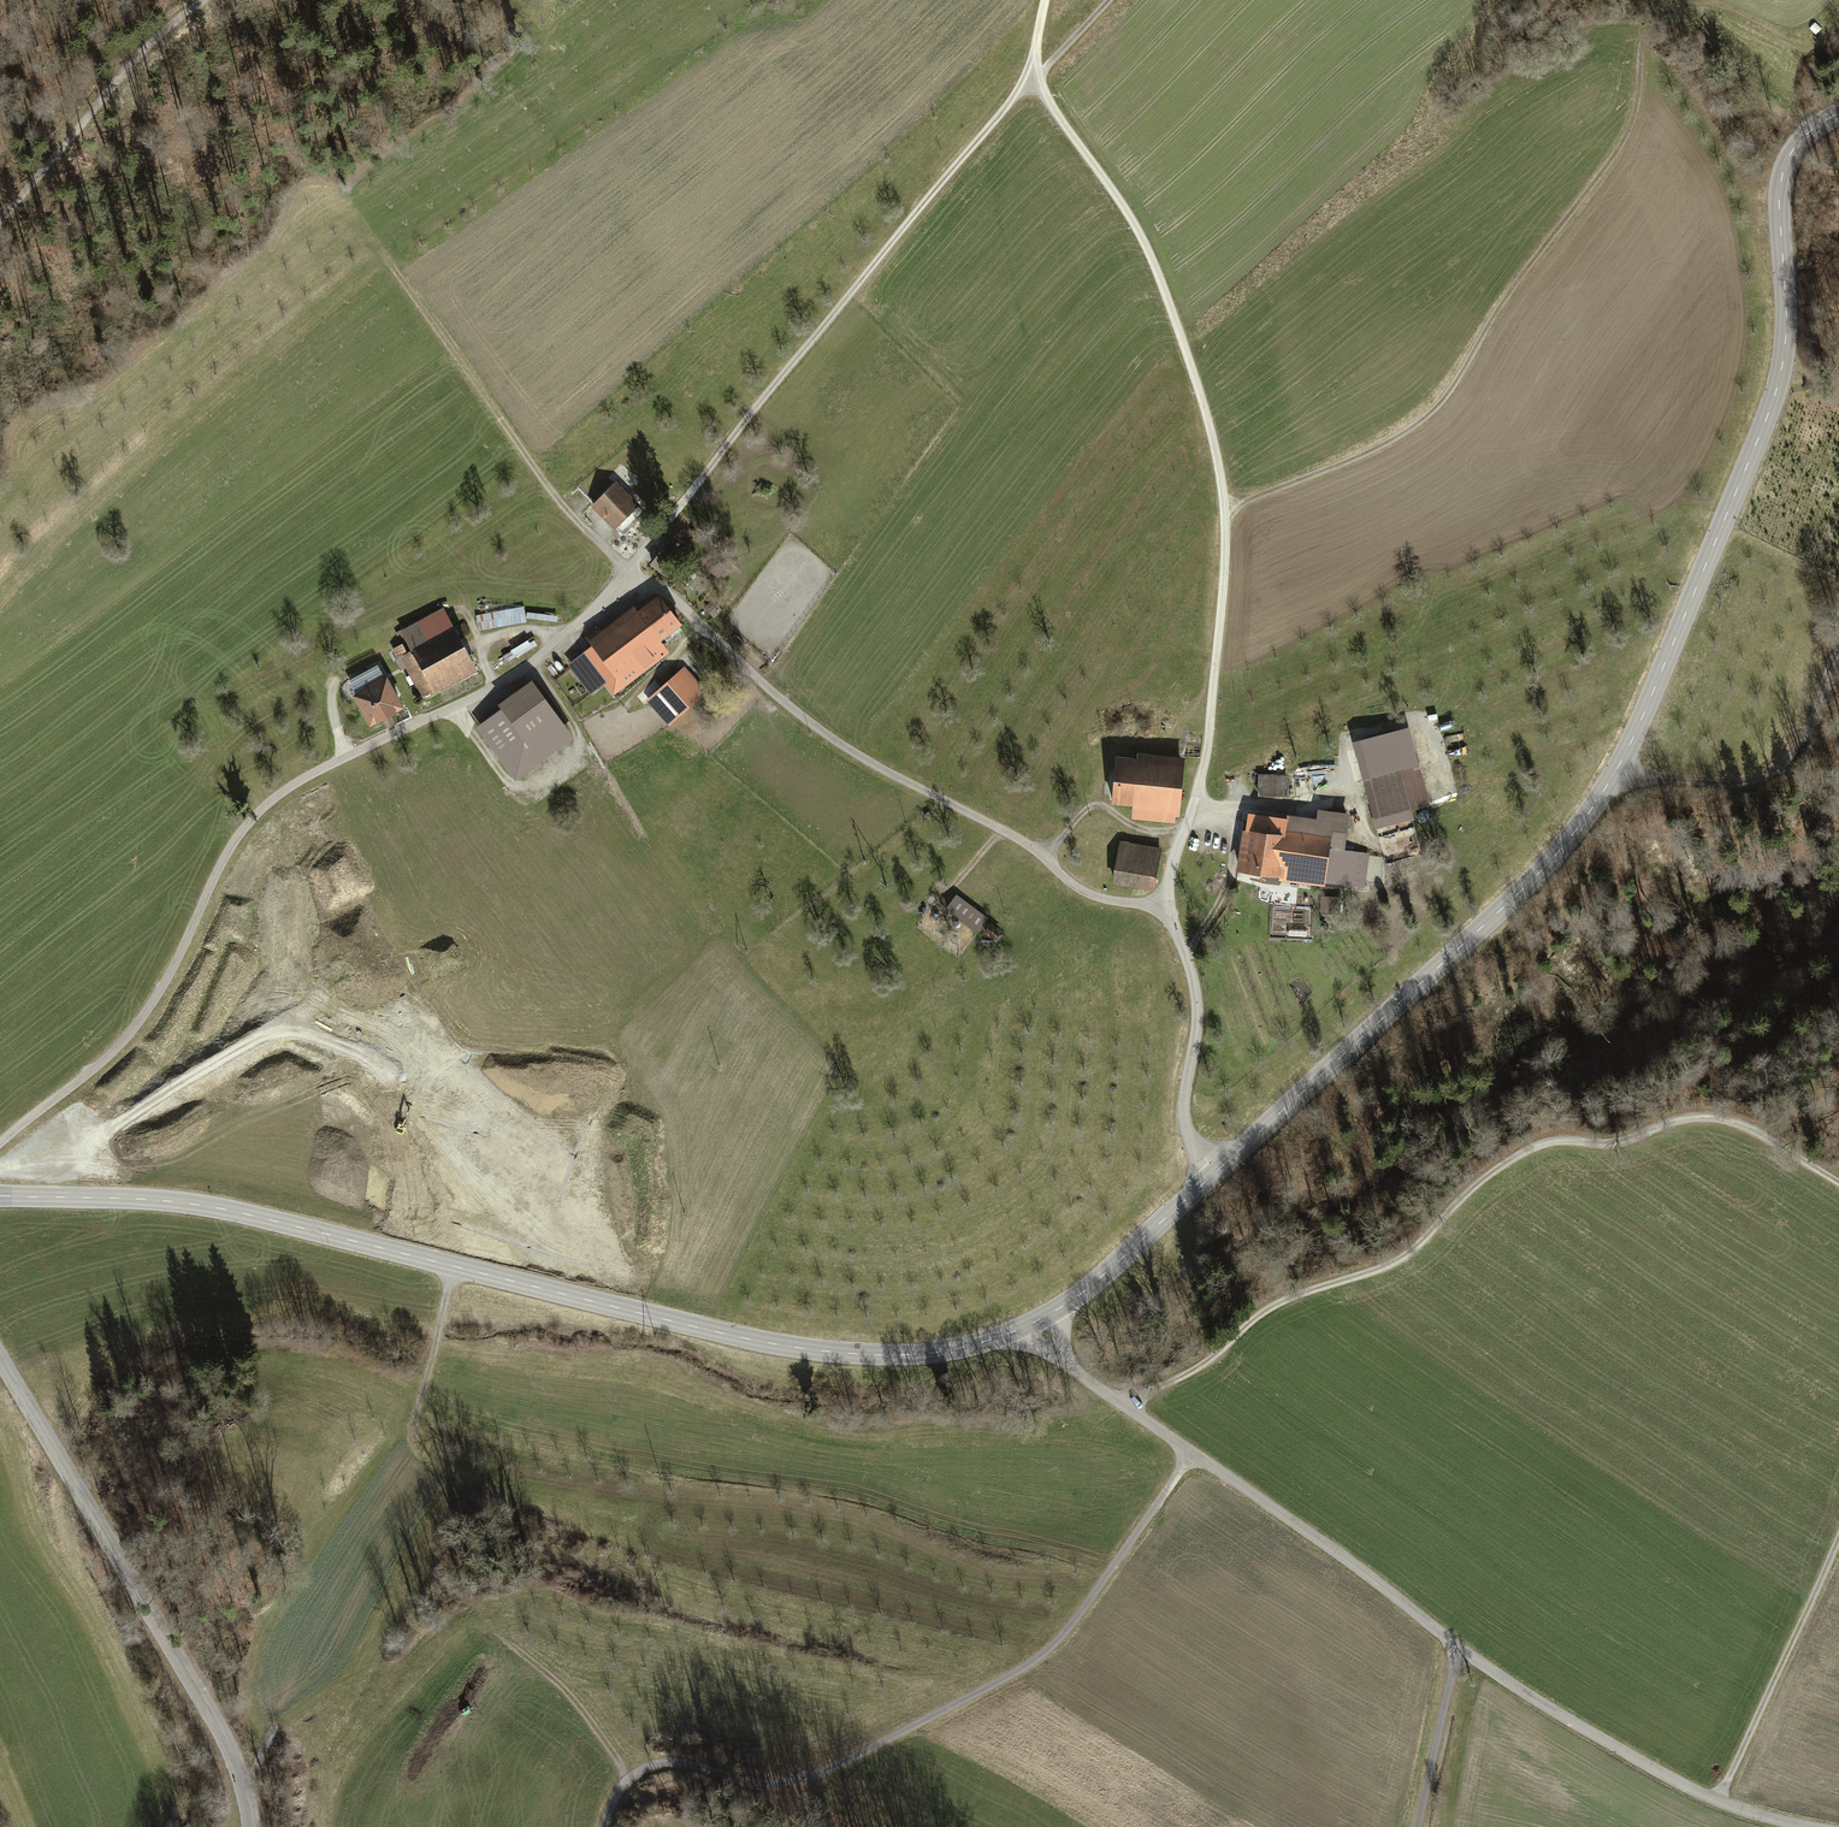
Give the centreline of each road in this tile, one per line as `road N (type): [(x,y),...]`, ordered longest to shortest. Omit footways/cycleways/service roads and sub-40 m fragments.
road 1 (tertiary): [(1838,115),(1789,158),(1781,184),(1786,318),(1777,386),(1613,776),(1532,879),(1215,1172)]
road 2 (tertiary): [(1037,1321),(935,1353),(802,1348),(225,1209),(0,1196)]
road 3 (unclassified): [(1037,1321),(1098,1387),(1507,1682),(1696,1791),(1808,1826)]
road 4 (residential): [(629,576),(494,688),(300,781),(264,808),(222,863),(137,1027),(0,1143)]
road 5 (track): [(1226,512),(1380,447),(1431,414),(1624,138),(1636,107),(1642,38),(1662,13),(1710,3),(1791,41),(1817,40)]
road 6 (track): [(1838,1184),(1718,1118),(1680,1121),(1623,1142),(1546,1142),(1471,1189),(1410,1255),(1270,1306),(1205,1364),(1127,1408)]
road 7 (track): [(1208,739),(1226,512),(1213,443),(1160,278),(1117,199),(1032,80),(1045,0)]
road 8 (track): [(605,1826),(627,1781),(659,1766),(744,1787),(784,1788),(826,1774),(1024,1670),(1061,1642),(1193,1453)]
road 9 (residential): [(1165,906),(1097,900),(1002,829),(852,752),(767,689),(668,591),(629,576)]
road 10 (track): [(735,436),(1032,80),(1109,0)]
road 11 (tertiary): [(0,1357),(215,1723),(243,1783),(249,1826)]
road 12 (track): [(381,254),(560,501),(629,576)]
road 13 (track): [(210,0),(159,34),(0,221)]
road 14 (track): [(1613,776),(1730,784),(1764,777),(1803,739),(1838,649)]
road 15 (track): [(1718,1801),(1838,1535)]
road 16 (residential): [(1215,1172),(1184,1117),(1197,1001),(1189,956),(1165,906)]
road 17 (tertiary): [(1215,1172),(1093,1284),(1037,1321)]
road 18 (track): [(491,1632),(569,1696),(627,1781)]
road 19 (track): [(1458,1647),(1419,1826)]
road 20 (track): [(454,1266),(413,1441)]
road 21 (residential): [(735,436),(629,576)]
road 22 (residential): [(1165,906),(1208,739)]
road 23 (track): [(1043,858),(1095,809),(1135,830),(1185,827)]
road 24 (track): [(1189,956),(1229,880),(1233,833),(1213,815)]

